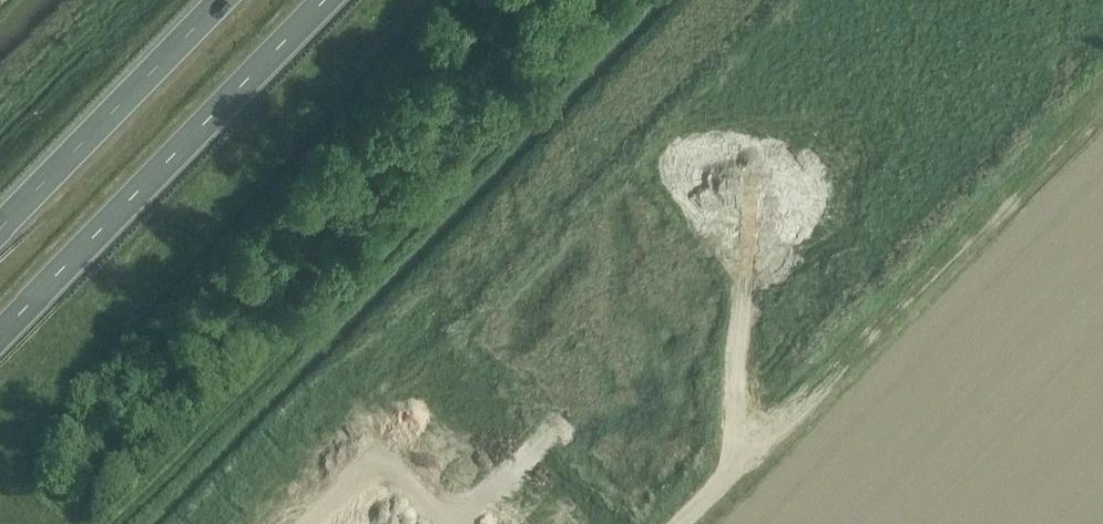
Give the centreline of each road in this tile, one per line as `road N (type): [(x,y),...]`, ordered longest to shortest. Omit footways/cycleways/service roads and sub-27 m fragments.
road 1 (track): [(684,523),(1102,109)]
road 2 (trunk): [(0,338),(331,0)]
road 3 (trunk): [(225,0),(0,230)]

